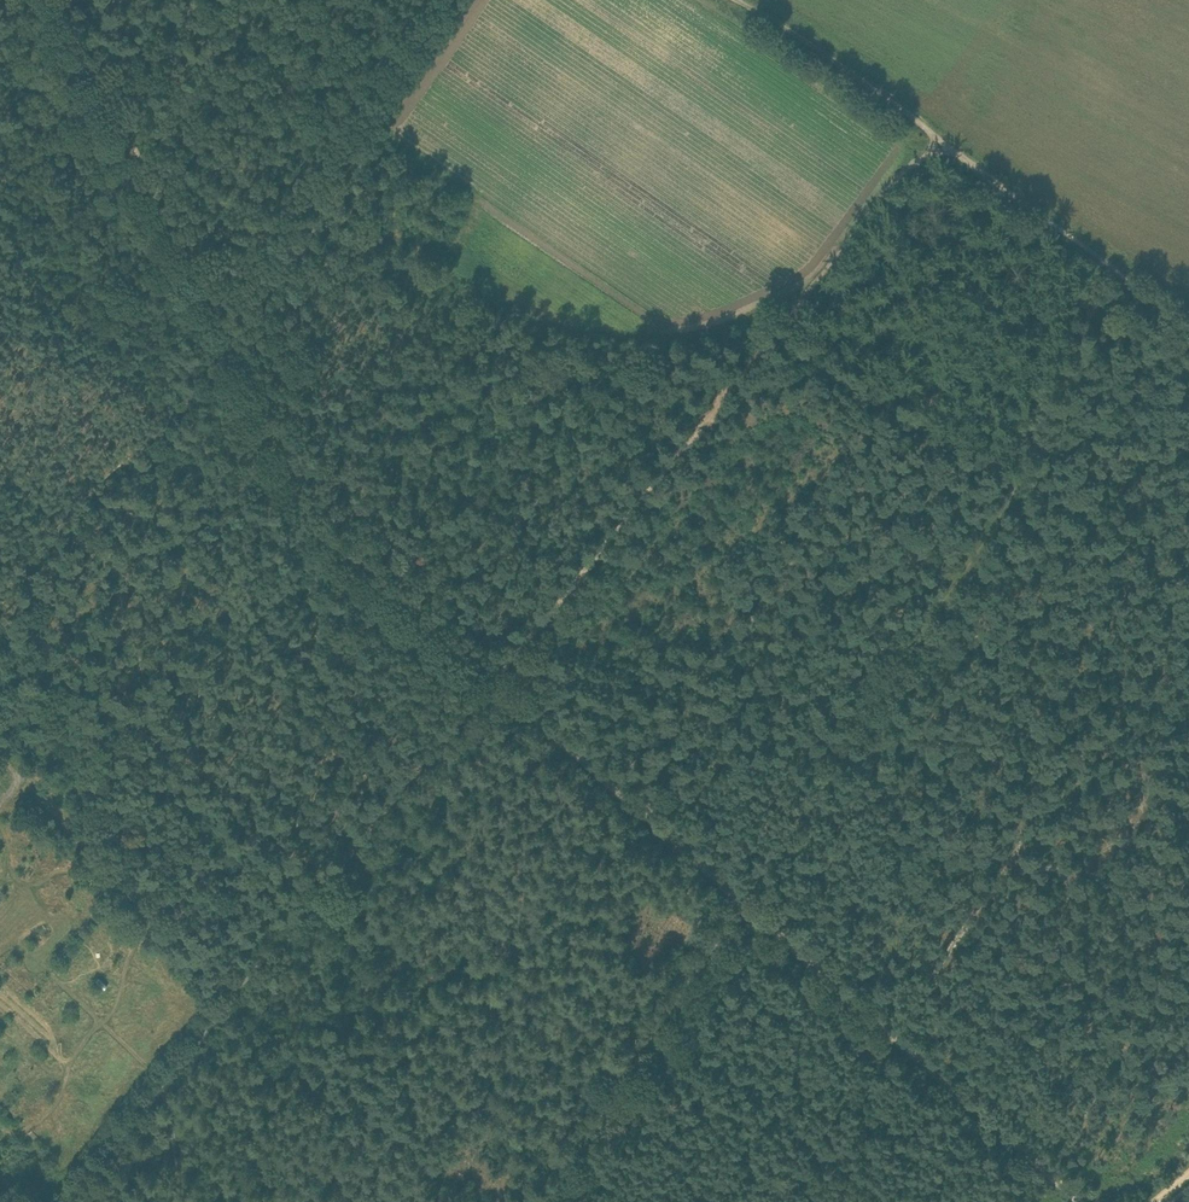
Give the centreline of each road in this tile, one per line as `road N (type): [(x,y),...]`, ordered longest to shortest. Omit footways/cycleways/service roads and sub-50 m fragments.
road 1 (track): [(1081,1201),(310,520),(228,336),(45,0)]
road 2 (track): [(930,133),(55,1201)]
road 3 (track): [(1098,252),(1048,351),(1017,456),(996,495),(734,896)]
road 4 (track): [(1188,313),(721,0)]
road 5 (track): [(545,1192),(734,896)]
road 6 (track): [(382,123),(228,336)]

